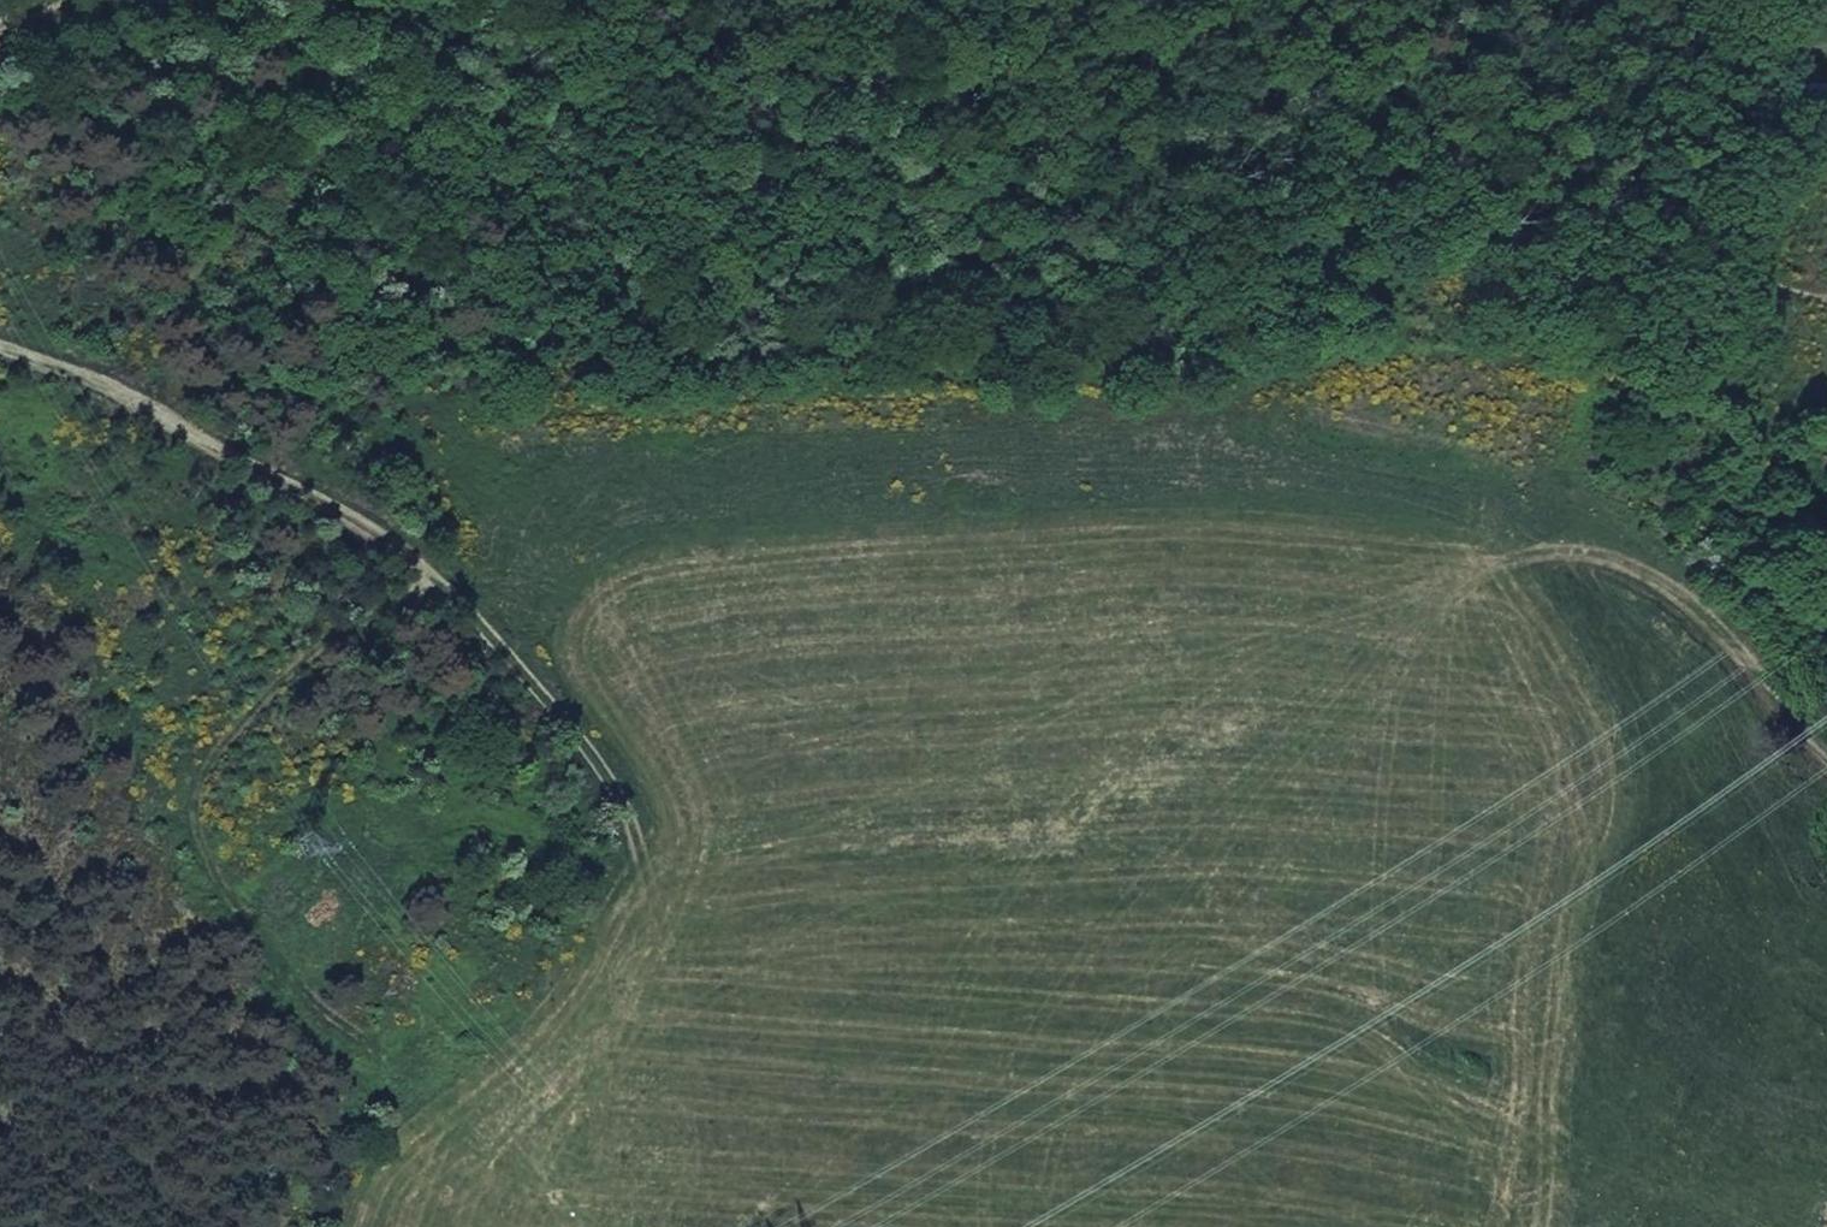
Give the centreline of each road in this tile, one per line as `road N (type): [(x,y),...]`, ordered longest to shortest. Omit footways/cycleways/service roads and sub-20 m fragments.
road 1 (track): [(1826,763),(1736,647),(1636,559),(1598,550),(1552,552)]

